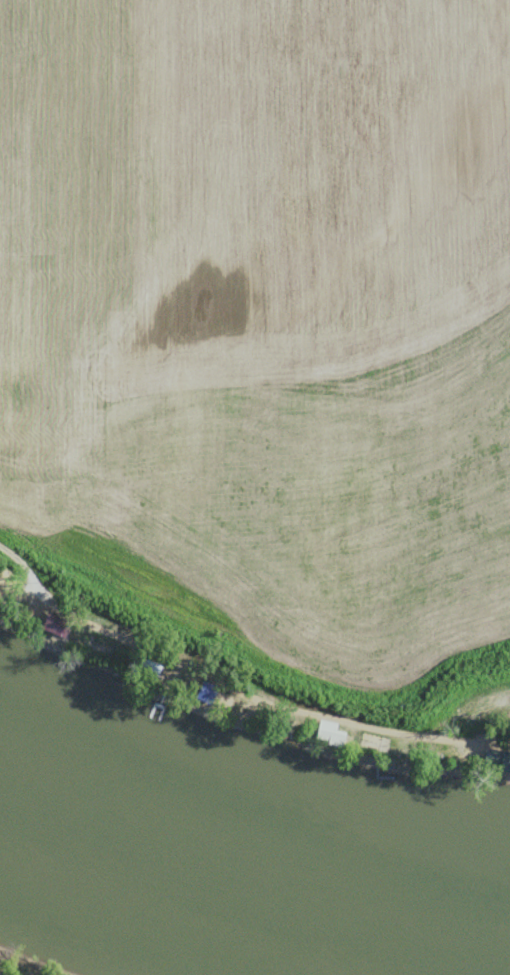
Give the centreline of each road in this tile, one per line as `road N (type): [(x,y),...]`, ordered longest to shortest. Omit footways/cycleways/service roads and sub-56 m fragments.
road 1 (residential): [(0,542),(57,605),(120,641),(321,720),(455,756),(509,750)]

